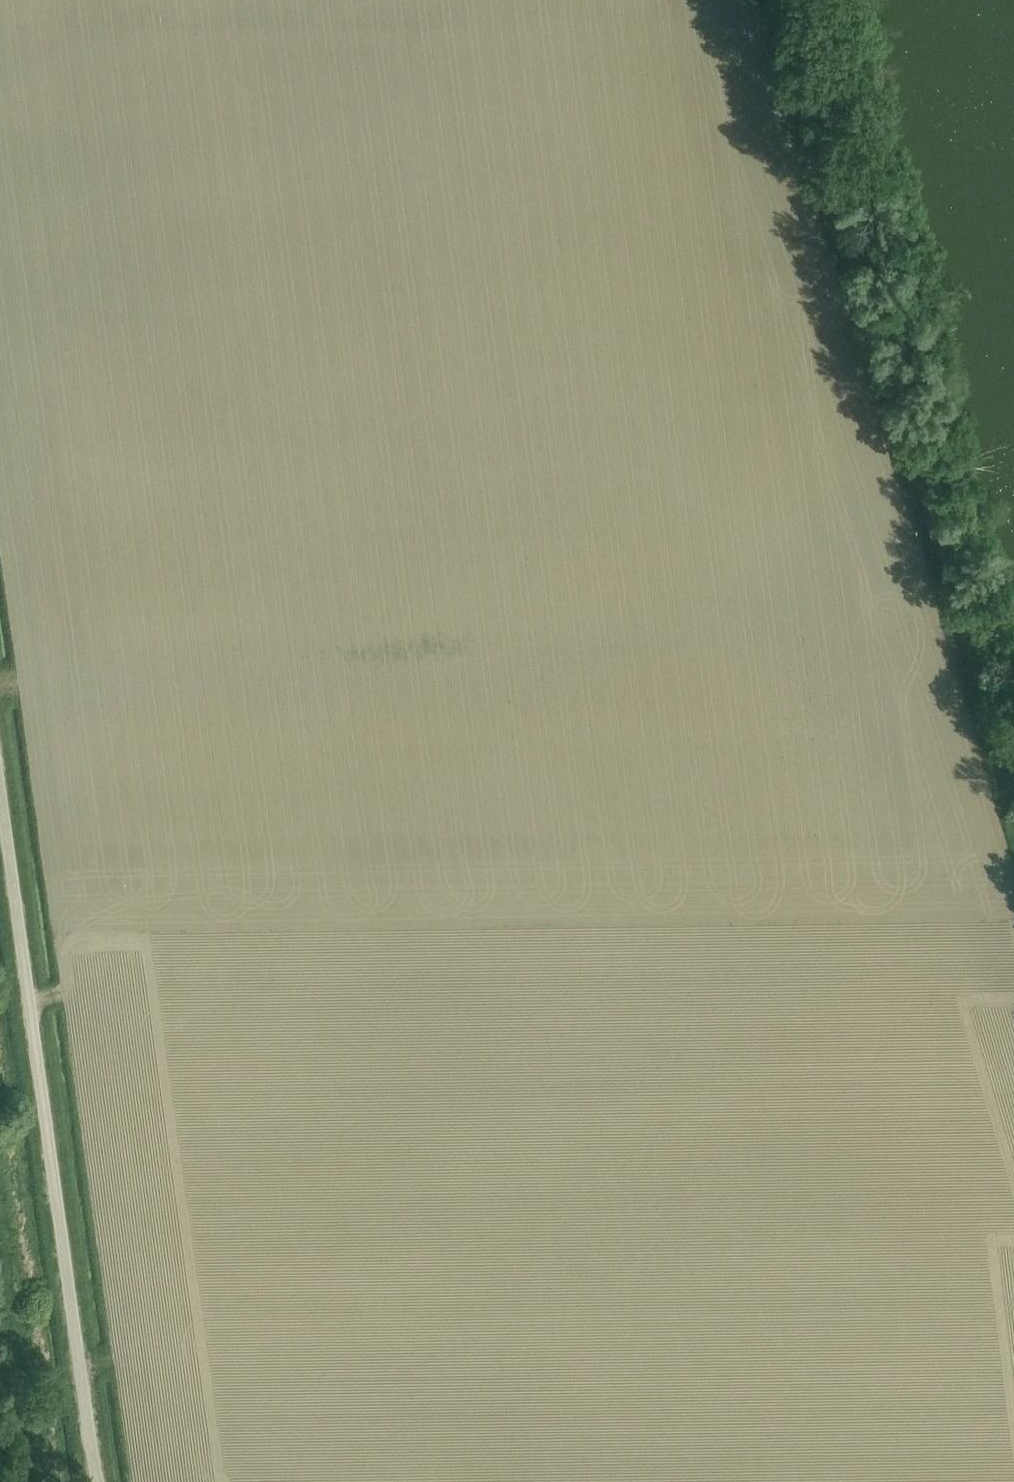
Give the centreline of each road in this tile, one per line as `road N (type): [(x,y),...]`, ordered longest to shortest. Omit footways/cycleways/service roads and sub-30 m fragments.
road 1 (track): [(776,0),(847,201),(982,679)]
road 2 (unclassified): [(93,1481),(0,868)]

